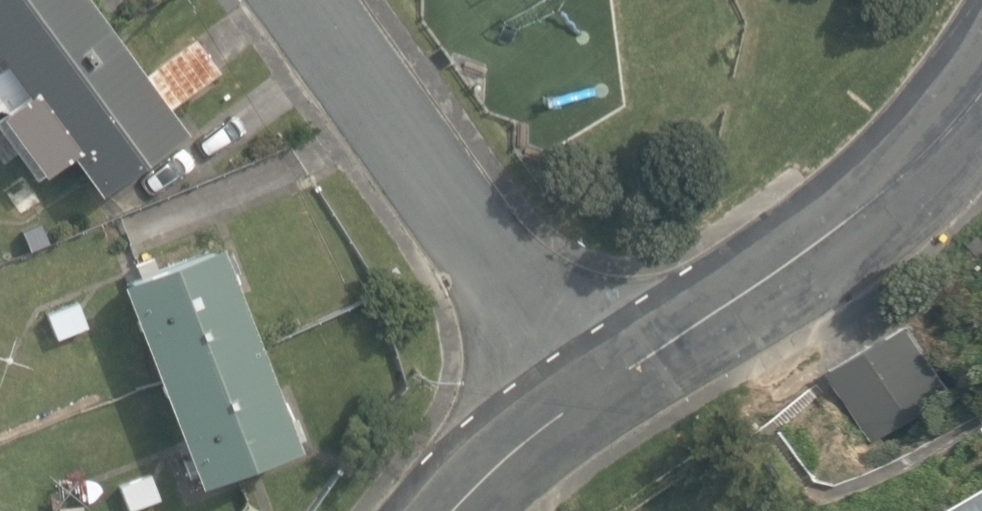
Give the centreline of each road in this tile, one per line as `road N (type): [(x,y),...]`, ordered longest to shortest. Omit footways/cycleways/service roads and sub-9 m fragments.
road 1 (residential): [(981,87),(865,203),(582,407)]
road 2 (residential): [(303,0),(582,407)]
road 3 (residential): [(582,407),(472,510)]

